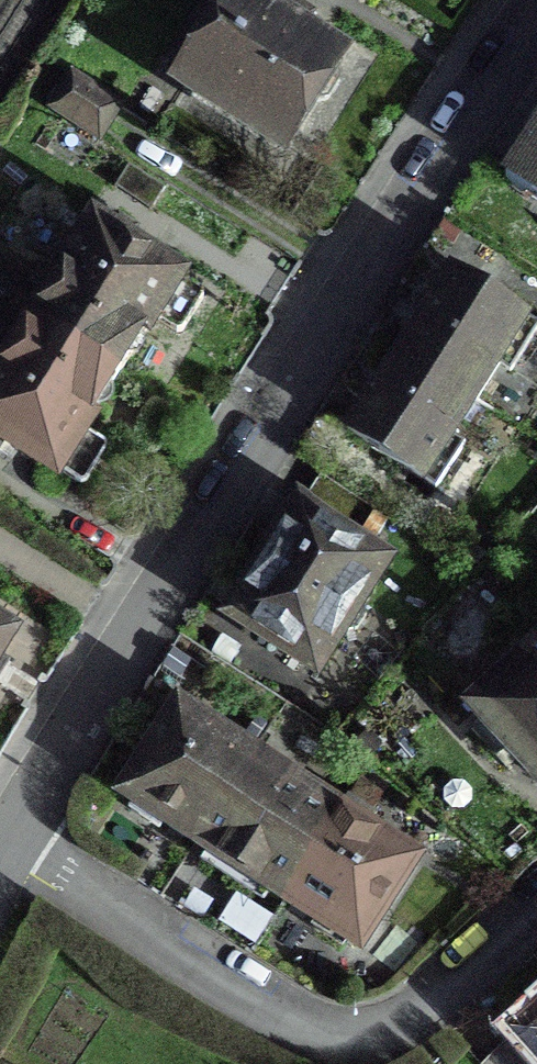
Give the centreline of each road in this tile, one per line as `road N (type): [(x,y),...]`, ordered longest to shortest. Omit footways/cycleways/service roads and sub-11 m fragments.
road 1 (residential): [(536,43),(280,410),(10,842)]
road 2 (residential): [(536,908),(404,1023),(367,1033),(326,1030),(10,842)]

